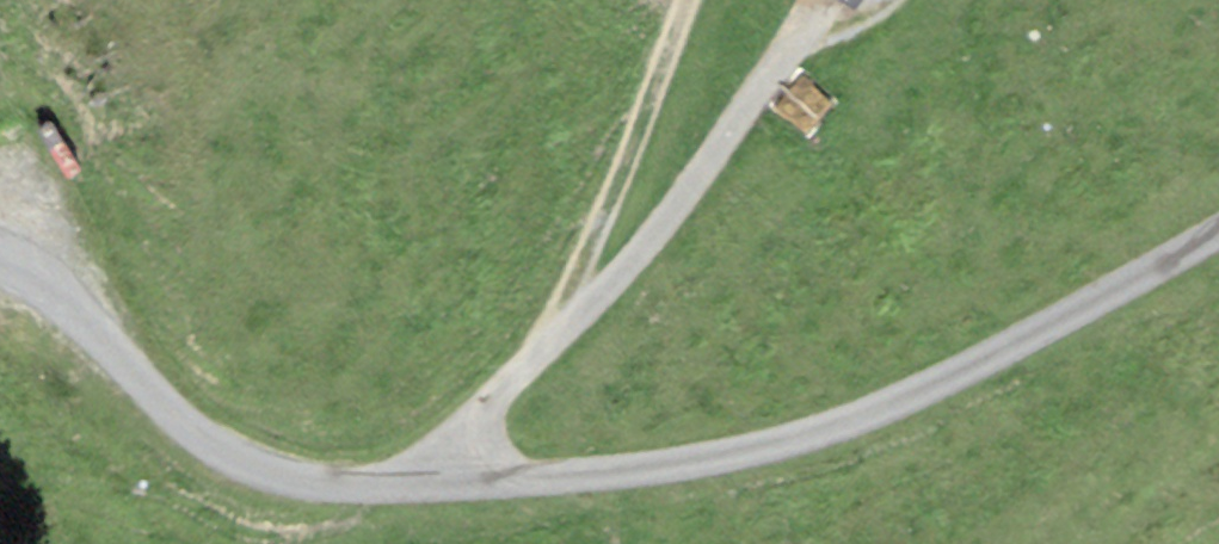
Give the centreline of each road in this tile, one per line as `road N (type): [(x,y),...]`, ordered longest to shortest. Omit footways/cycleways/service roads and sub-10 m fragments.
road 1 (track): [(0,266),(38,270),(198,428),(329,490),(712,457),(977,372),(1218,233)]
road 2 (track): [(683,0),(664,72),(599,234),(513,357),(397,484)]

